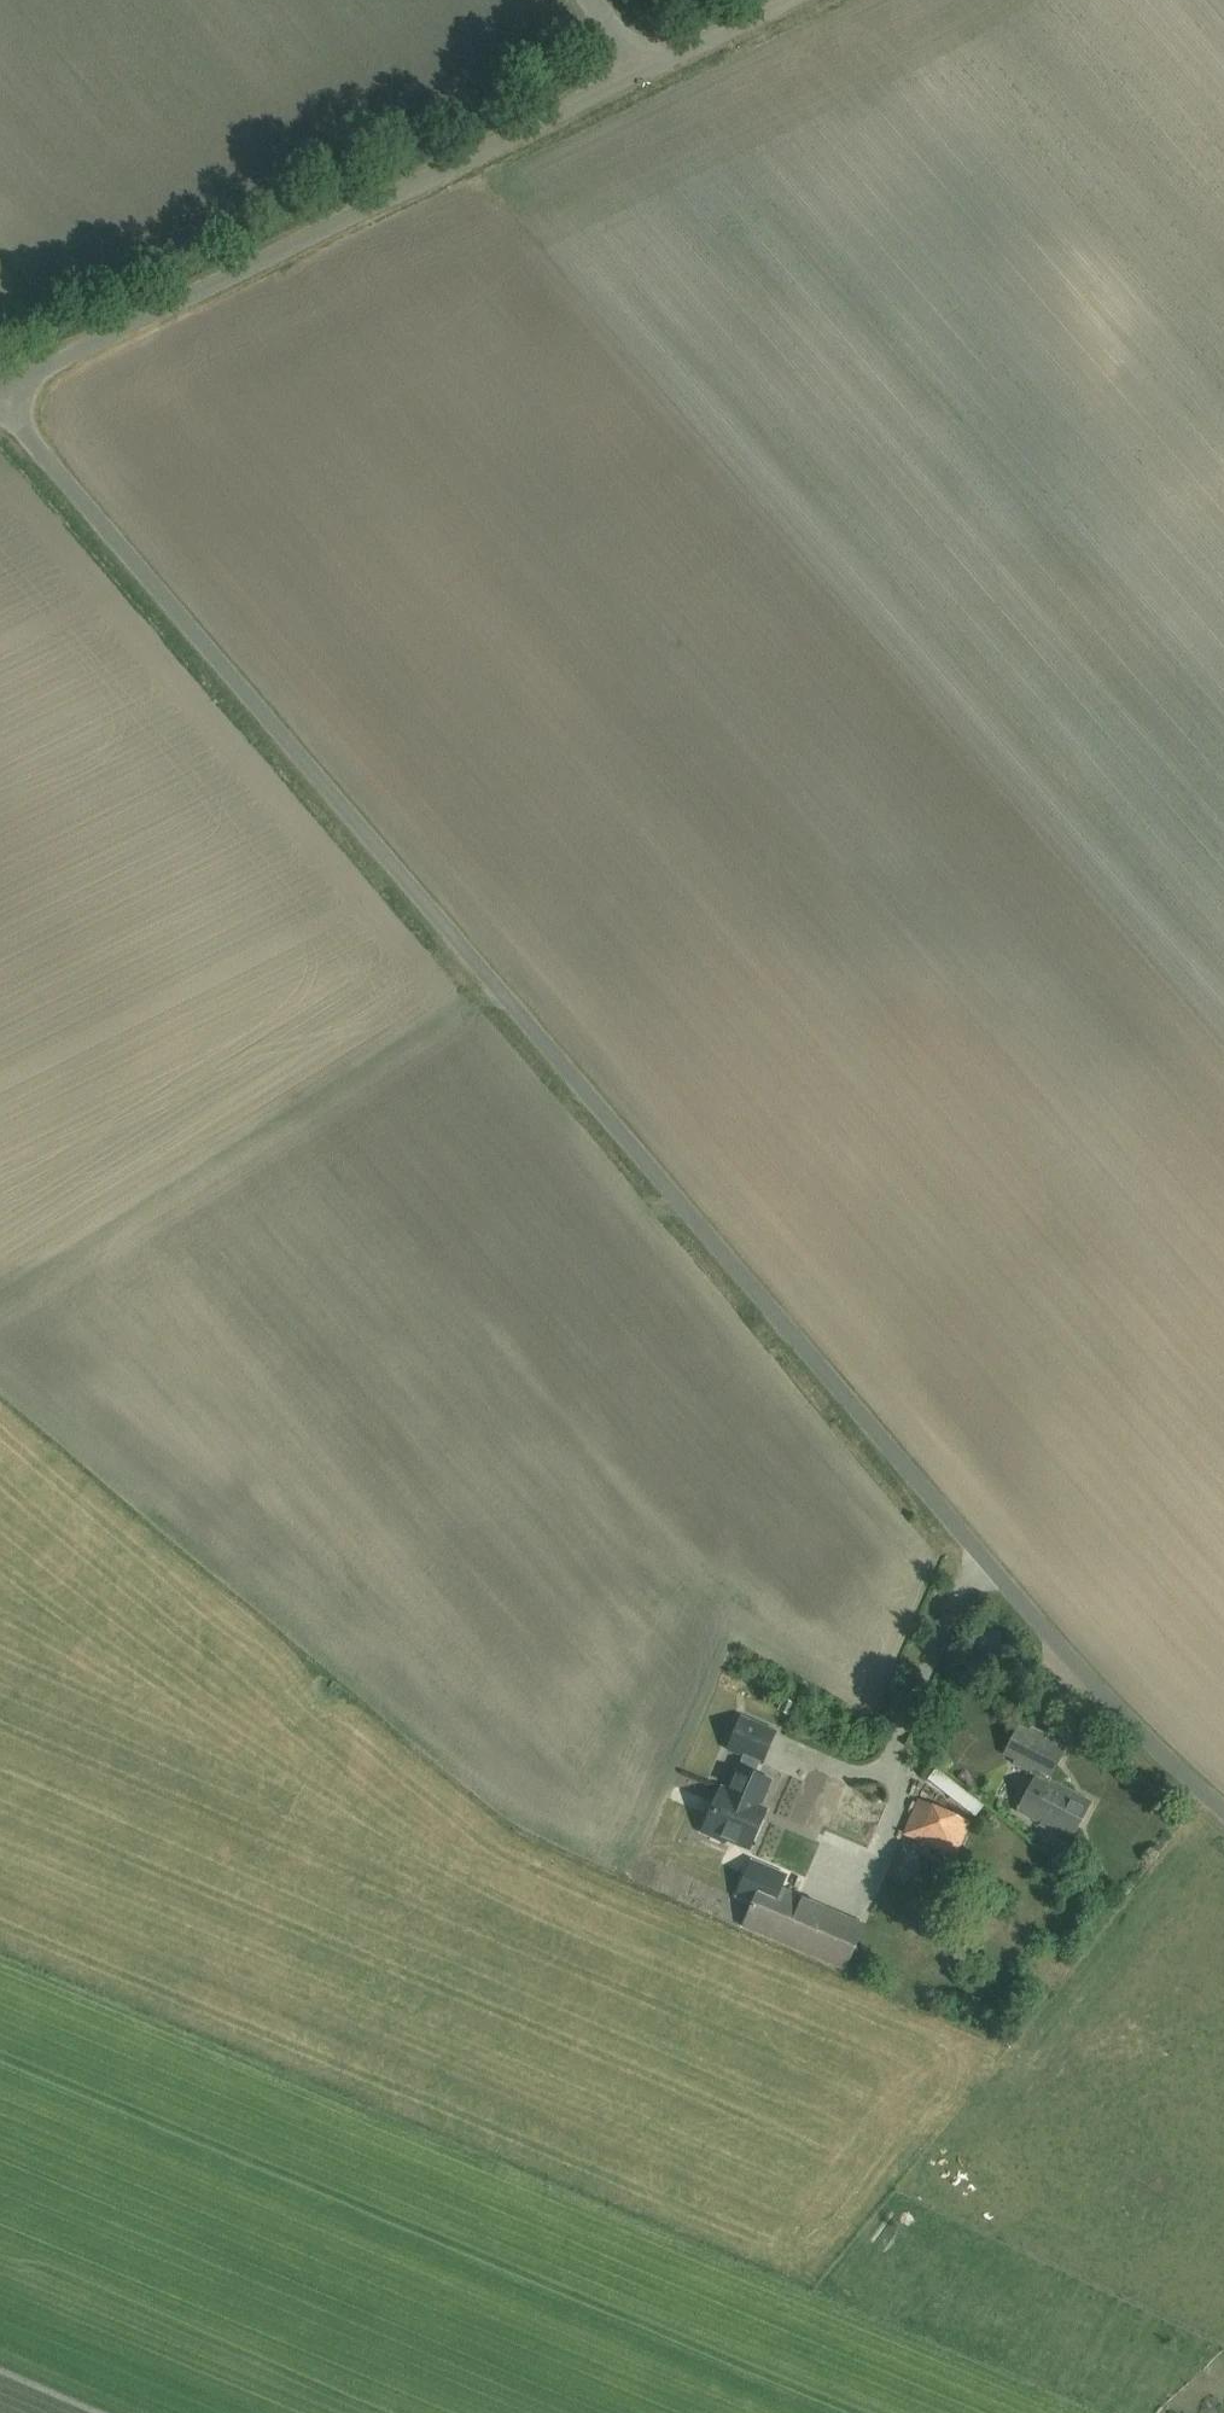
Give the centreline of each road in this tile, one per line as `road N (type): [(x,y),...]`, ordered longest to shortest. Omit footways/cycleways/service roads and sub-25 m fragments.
road 1 (unclassified): [(1223,1814),(1090,1682),(779,1329),(0,401)]
road 2 (unclassified): [(0,389),(780,0)]

